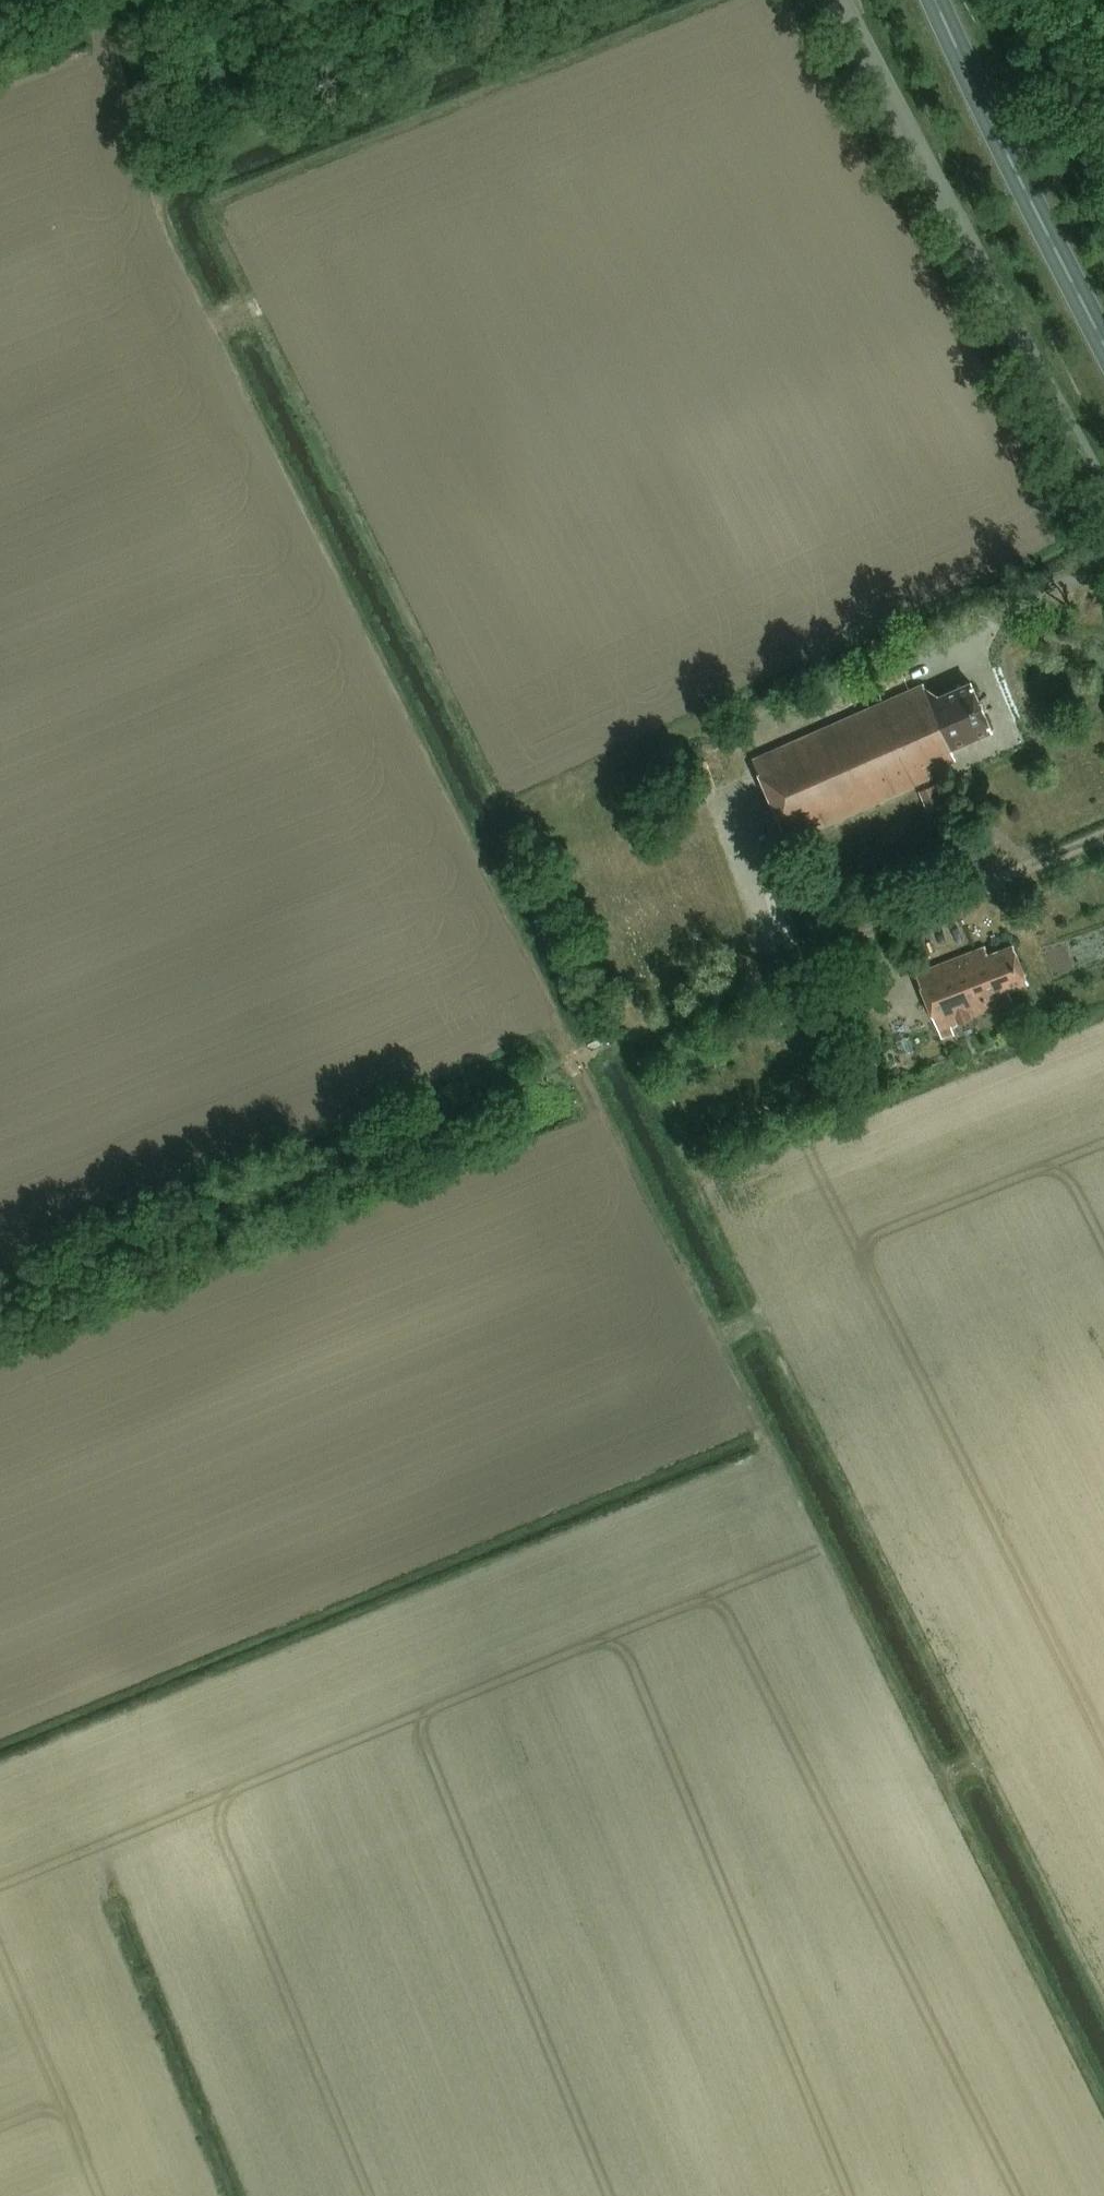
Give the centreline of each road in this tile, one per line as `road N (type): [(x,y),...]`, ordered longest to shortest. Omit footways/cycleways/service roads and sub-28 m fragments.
road 1 (unclassified): [(1103,495),(841,0)]
road 2 (trunk): [(1103,332),(936,0)]
road 3 (track): [(578,1067),(873,939)]

